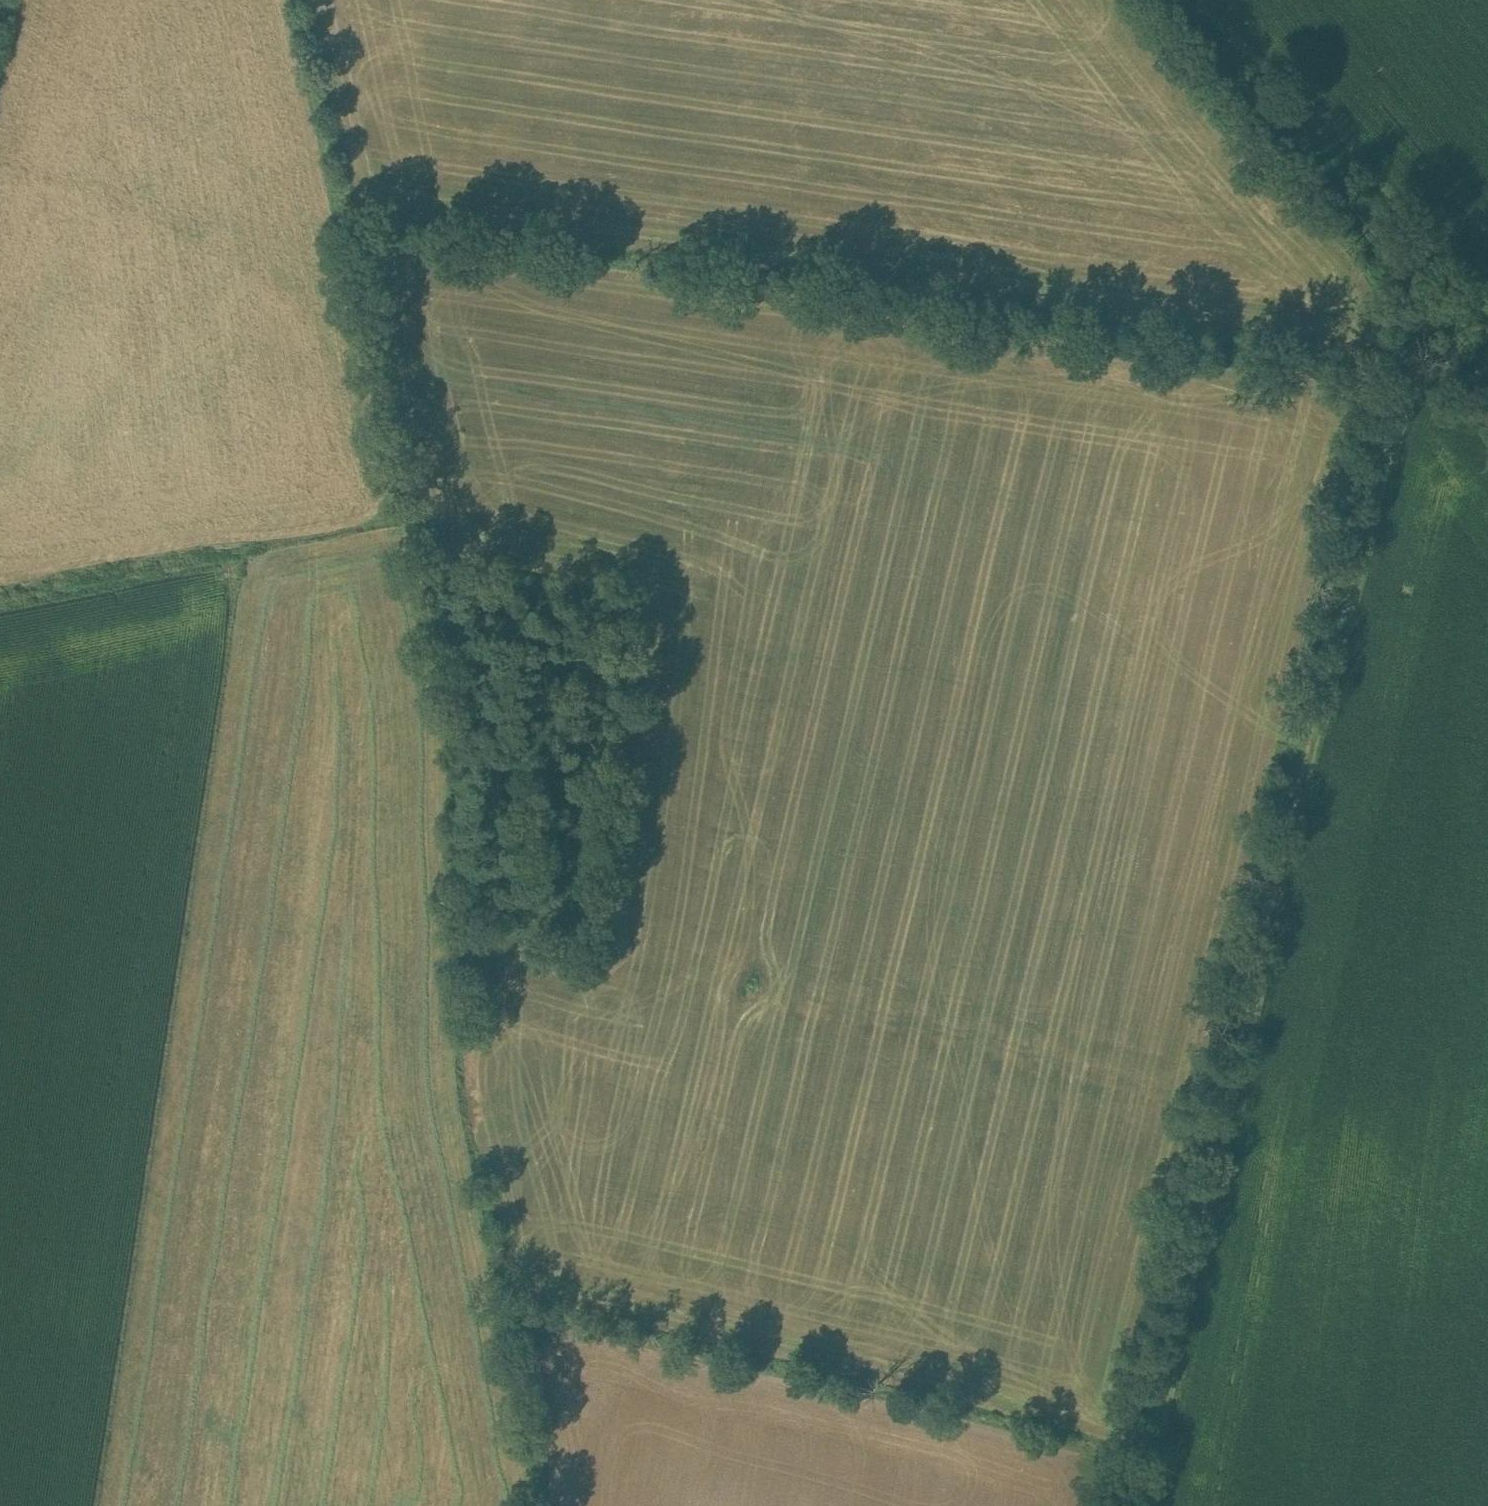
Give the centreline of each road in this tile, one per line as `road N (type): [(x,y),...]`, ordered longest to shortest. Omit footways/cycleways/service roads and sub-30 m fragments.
road 1 (track): [(1137,1505),(1425,304)]
road 2 (track): [(1176,0),(1487,380)]

